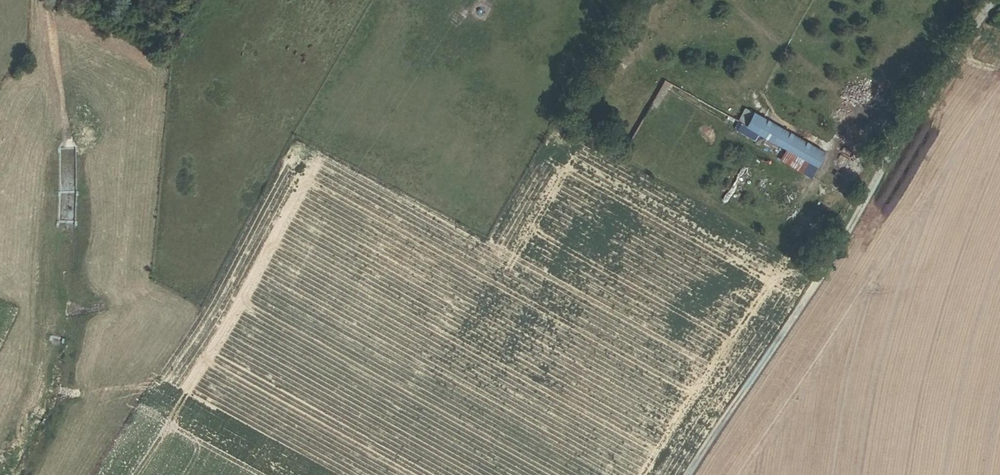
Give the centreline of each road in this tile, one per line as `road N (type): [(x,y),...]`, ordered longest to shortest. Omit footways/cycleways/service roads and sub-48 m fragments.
road 1 (track): [(992,0),(906,128),(798,328),(692,474)]

